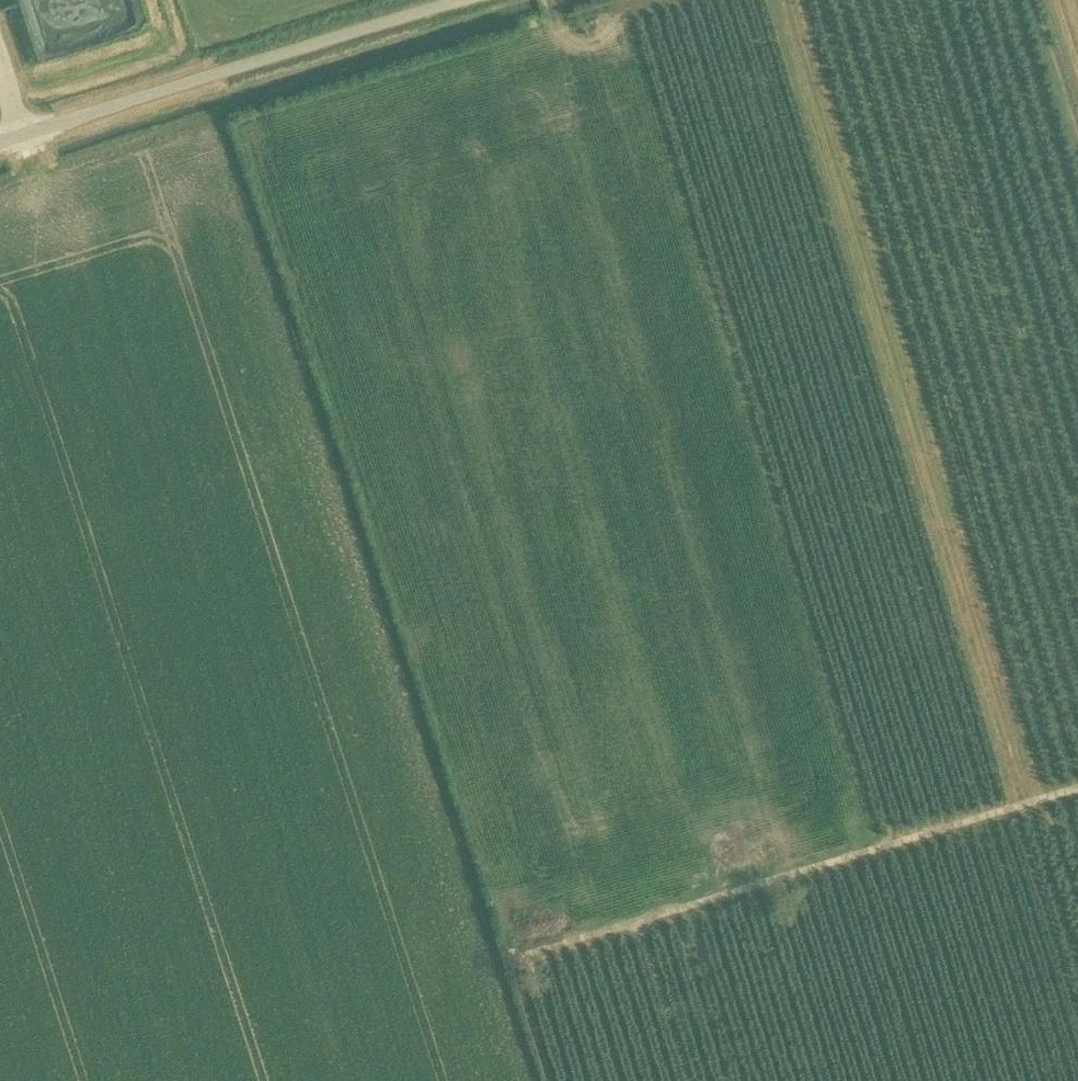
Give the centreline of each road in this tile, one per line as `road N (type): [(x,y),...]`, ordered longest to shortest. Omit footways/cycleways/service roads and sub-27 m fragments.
road 1 (unclassified): [(0,146),(468,0)]

